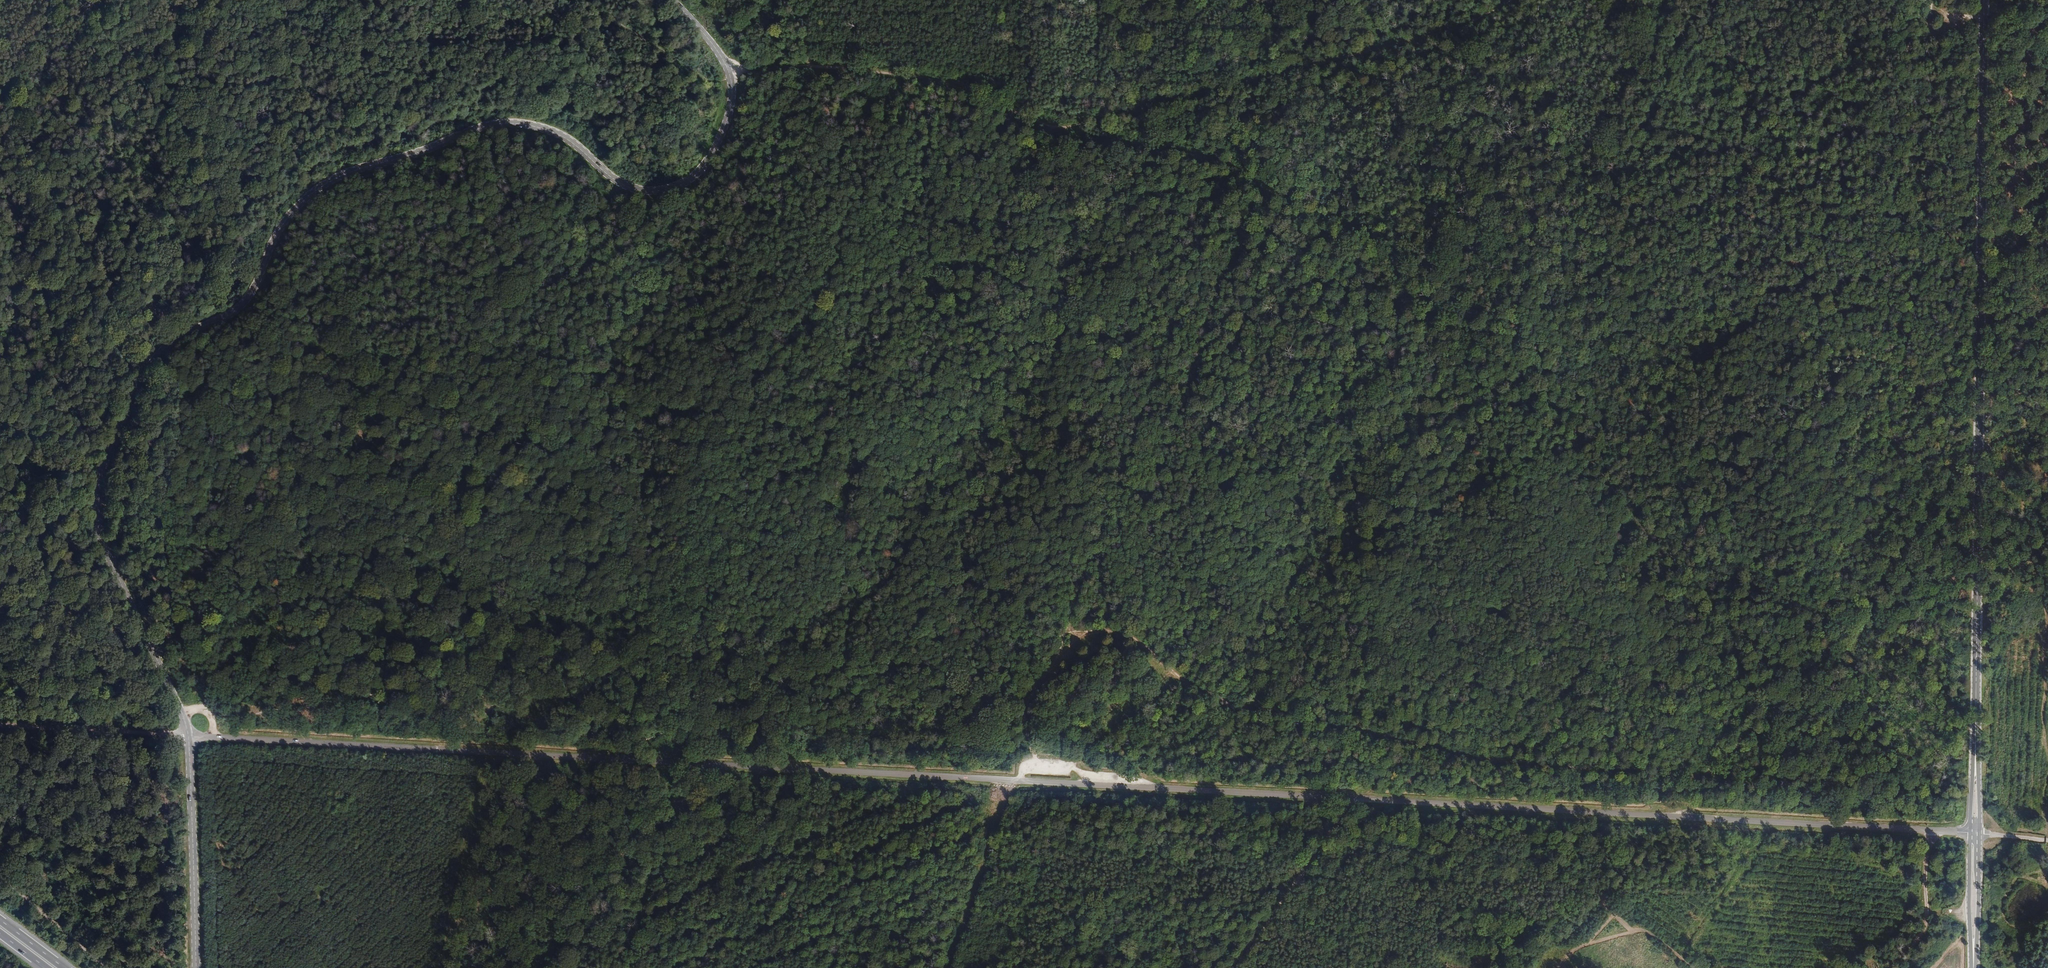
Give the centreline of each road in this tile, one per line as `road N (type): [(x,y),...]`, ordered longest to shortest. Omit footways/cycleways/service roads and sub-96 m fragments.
road 1 (unclassified): [(1975,834),(189,737)]
road 2 (tertiary): [(669,0),(721,57),(732,99),(703,170),(682,187),(635,191),(549,131),(510,122),(480,126),(324,184),(282,225),(250,296),(146,368),(98,481),(96,514),(189,737)]
road 3 (secondary): [(1975,834),(1983,0)]
road 4 (track): [(730,77),(808,66),(928,80),(1041,132),(1443,33),(1512,0)]
road 5 (track): [(1140,148),(1231,162),(1469,323)]
road 6 (tertiary): [(189,737),(196,967)]
road 7 (track): [(1376,801),(1246,967)]
road 8 (track): [(189,737),(0,723)]
road 9 (track): [(596,0),(718,81),(730,77)]
road 10 (track): [(1933,831),(1927,920),(1888,967)]
road 11 (track): [(110,967),(0,875)]
road 12 (secondary): [(1972,967),(1975,834)]

